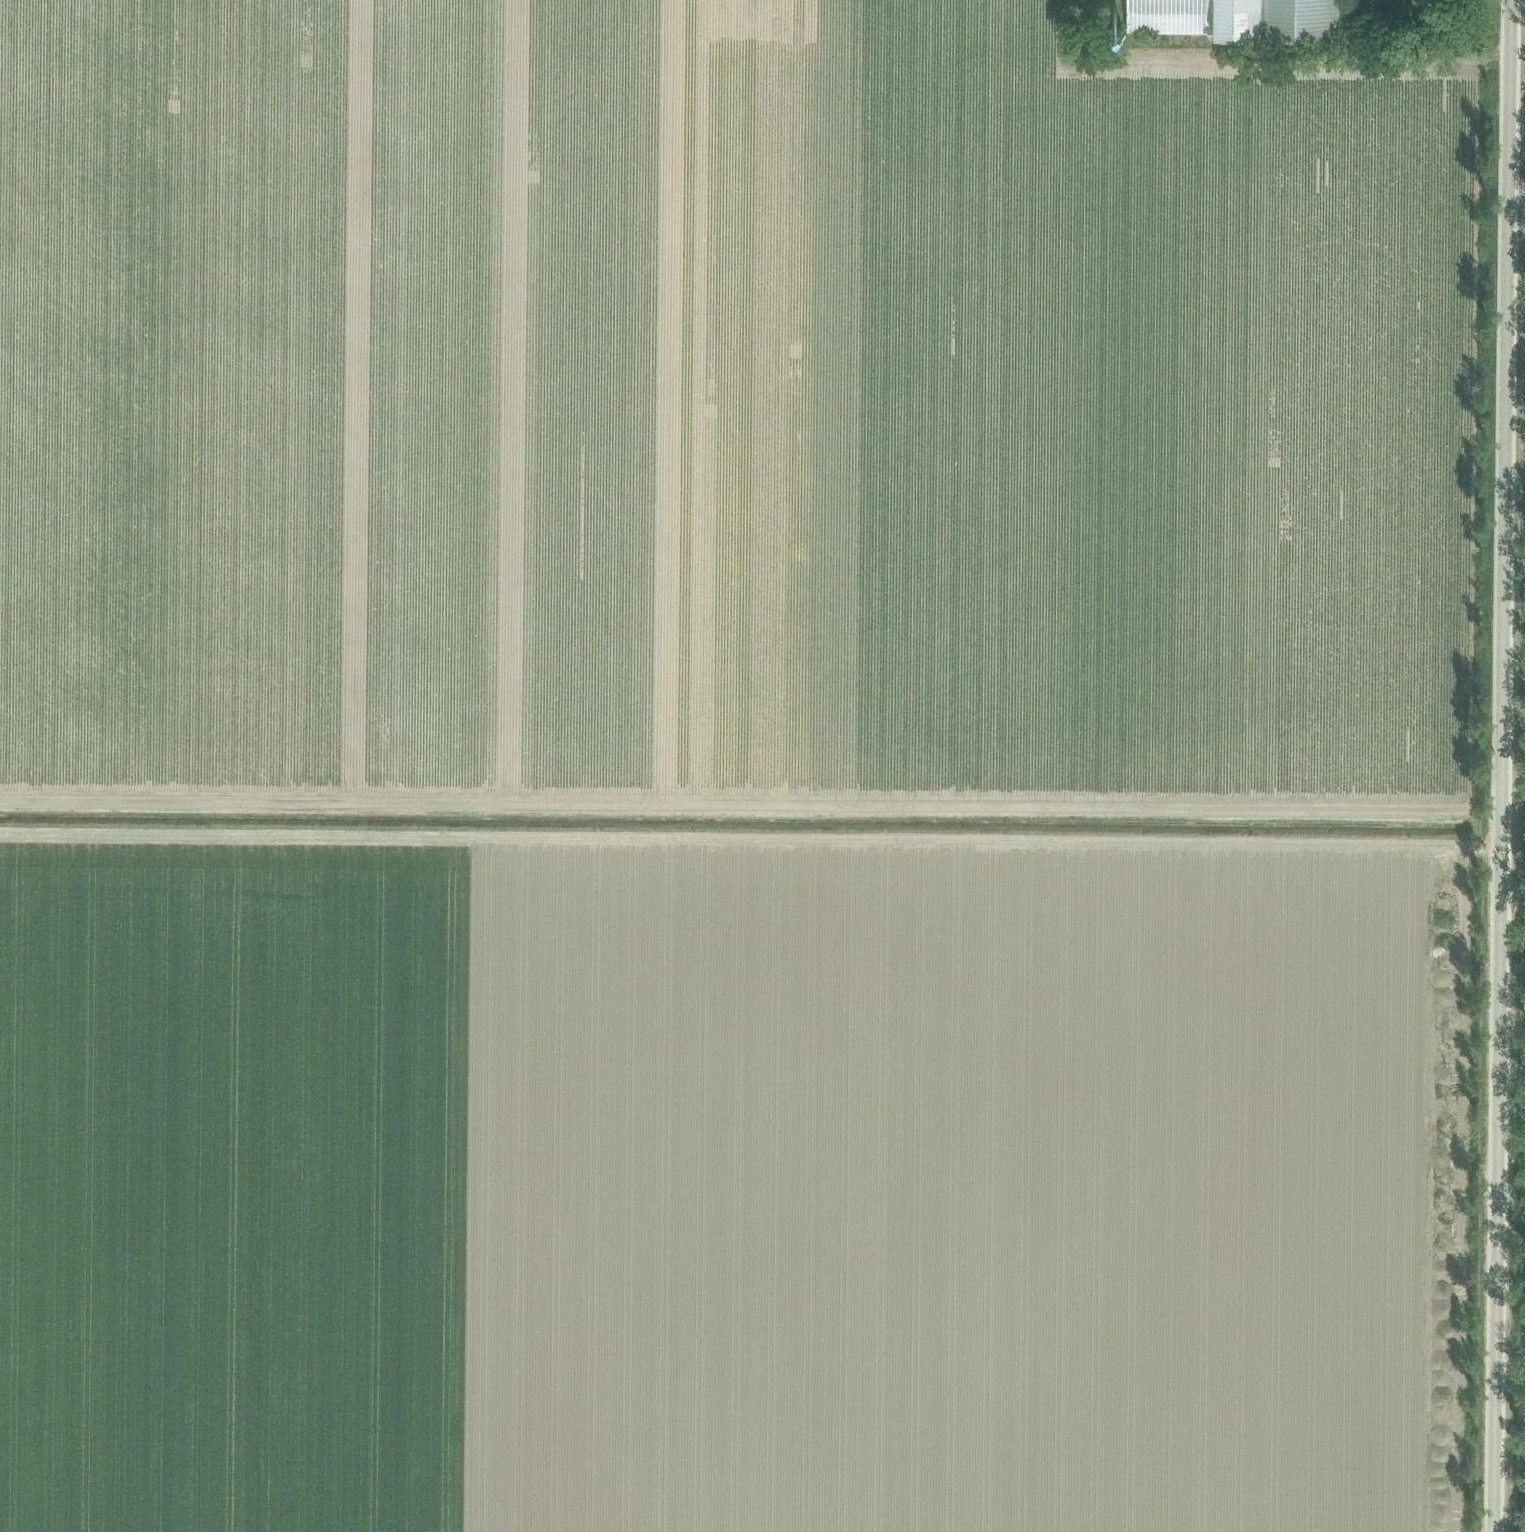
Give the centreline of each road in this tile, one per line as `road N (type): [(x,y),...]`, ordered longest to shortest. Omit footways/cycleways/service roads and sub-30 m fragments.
road 1 (unclassified): [(1494,1531),(1511,0)]

